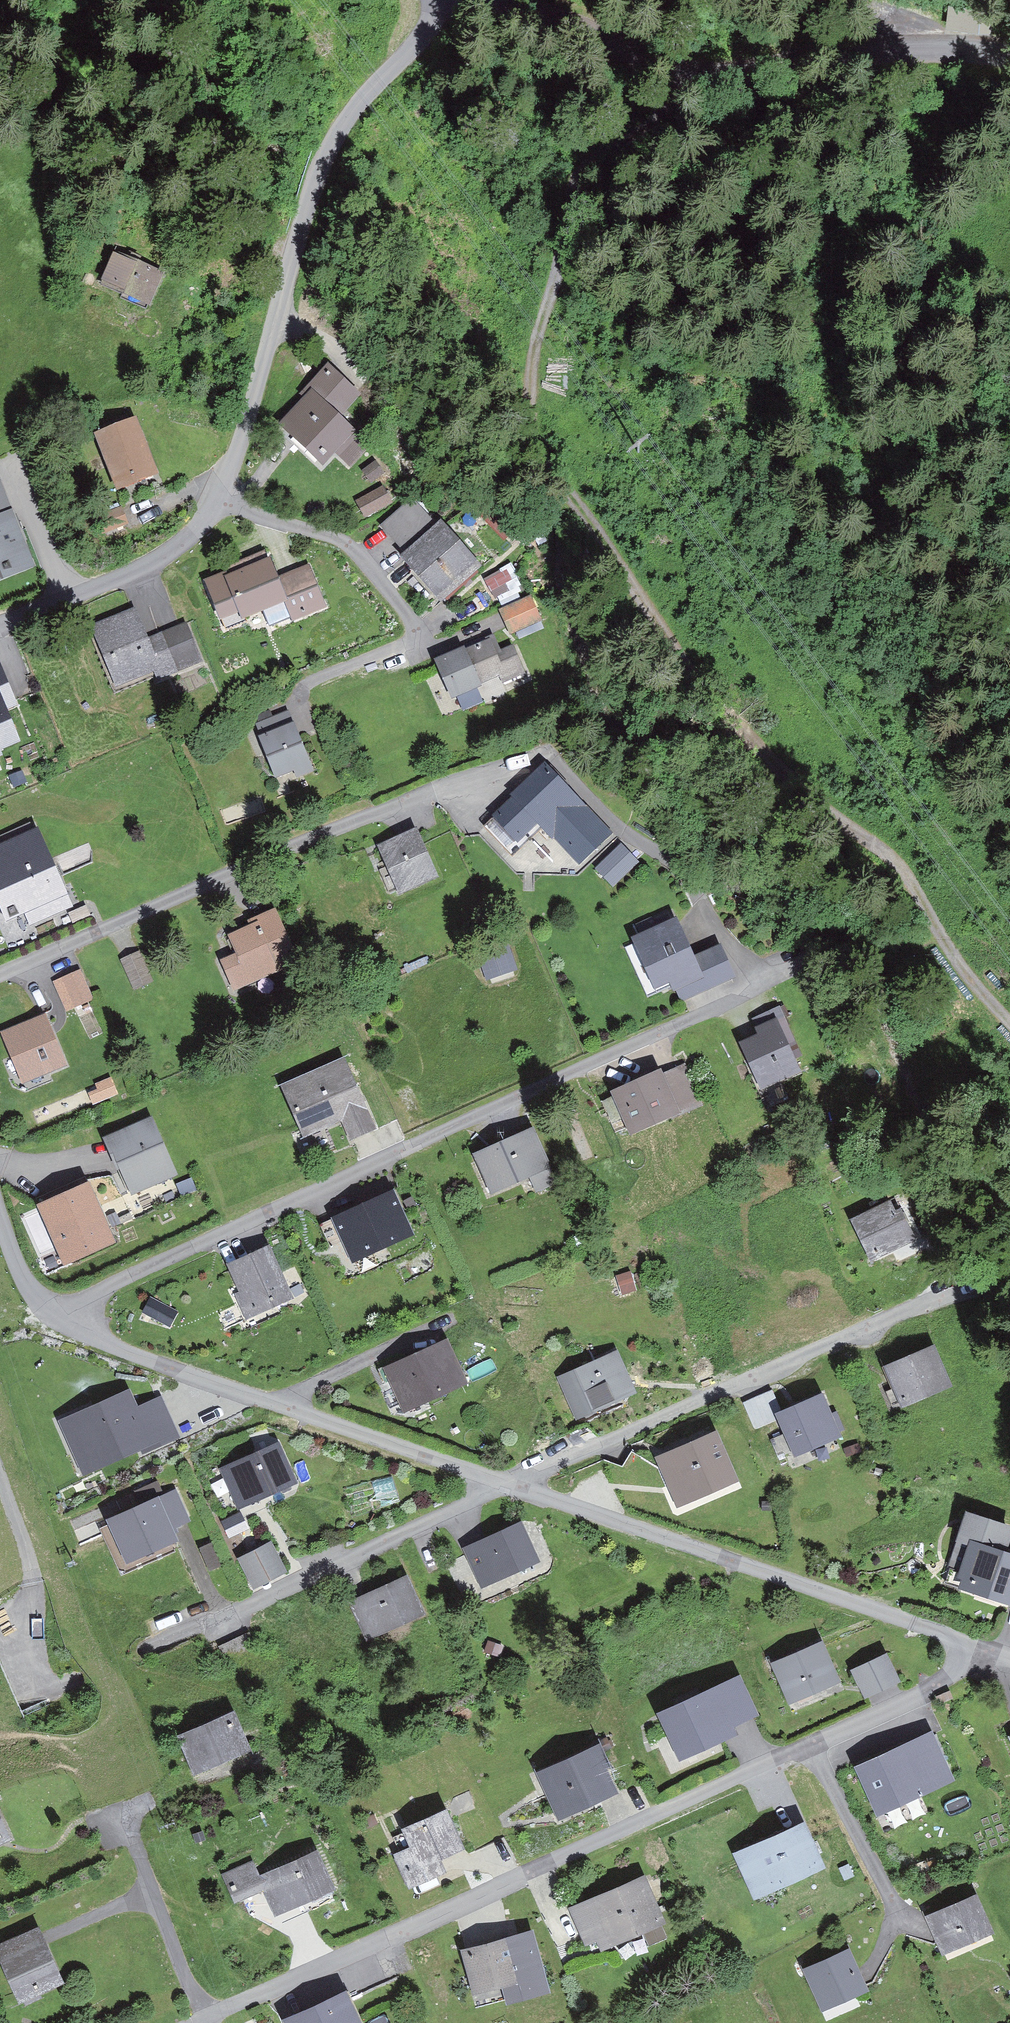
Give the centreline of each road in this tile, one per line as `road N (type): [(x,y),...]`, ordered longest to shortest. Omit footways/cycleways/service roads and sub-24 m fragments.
road 1 (residential): [(54,1312),(762,978),(684,871),(606,815),(545,756),(492,771),(0,971)]
road 2 (track): [(1009,1023),(964,967),(914,877),(797,784),(710,694),(537,447),(534,359),(585,166),(674,103),(694,72)]
road 3 (residential): [(54,1312),(94,1340),(968,1643)]
road 4 (residential): [(201,2022),(950,1673),(968,1643)]
road 5 (residential): [(430,0),(411,44),(352,113),(318,176),(218,502),(179,546),(144,568),(0,627)]
road 6 (unclassified): [(502,0),(722,77),(831,57),(961,52),(1009,60)]

